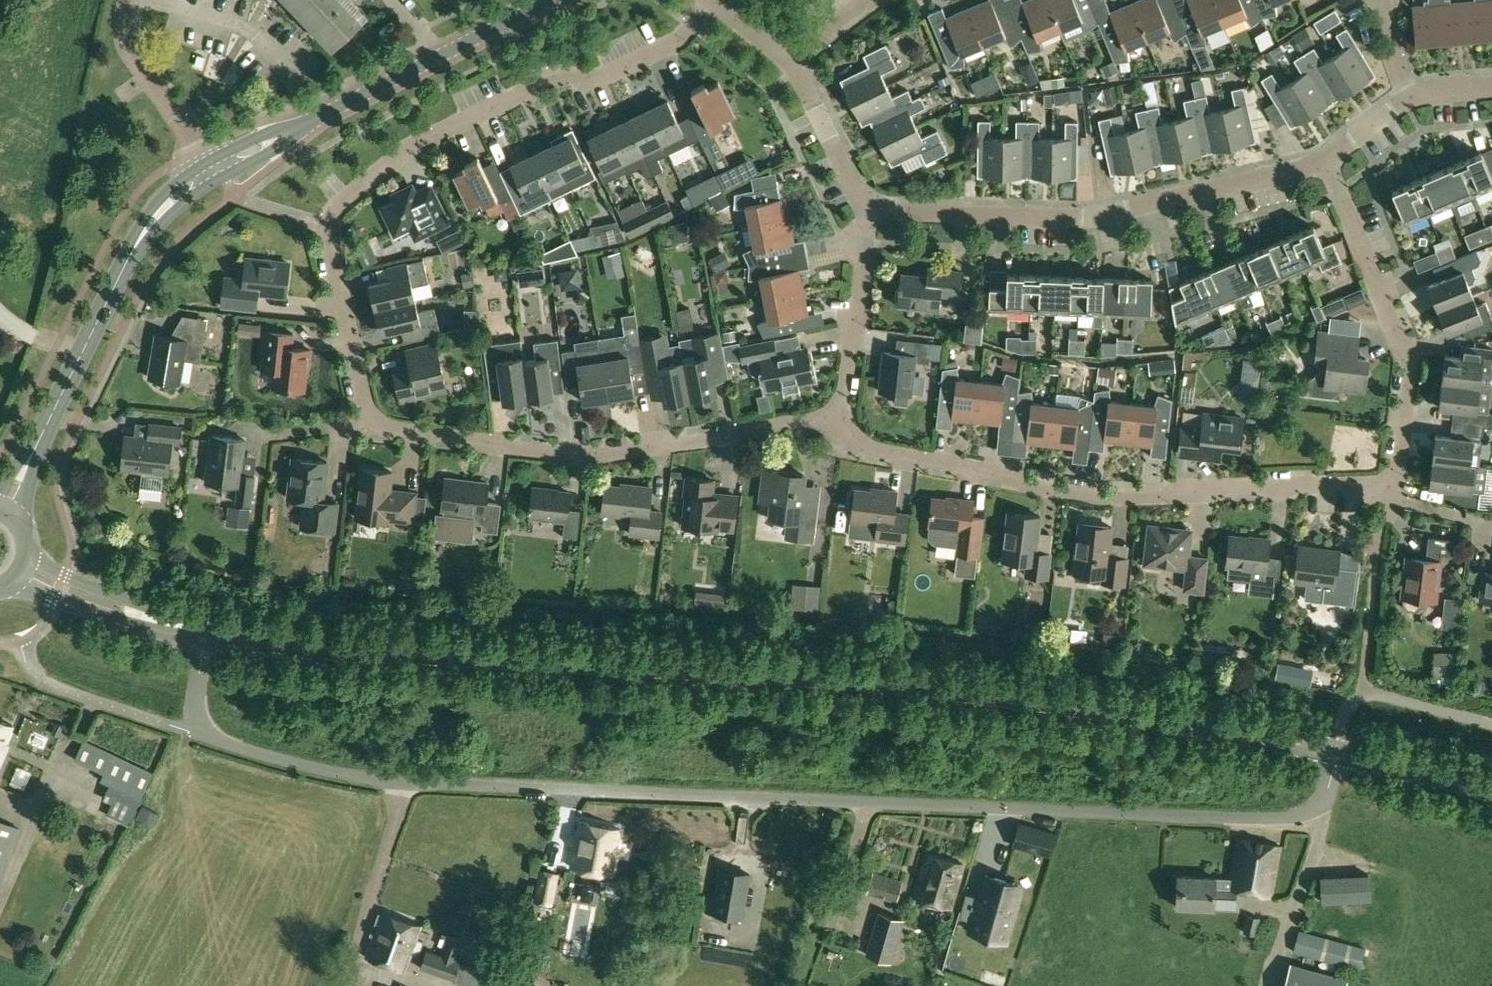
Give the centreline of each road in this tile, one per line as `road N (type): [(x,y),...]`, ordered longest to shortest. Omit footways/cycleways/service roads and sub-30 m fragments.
road 1 (residential): [(1337,751),(1318,804),(1273,819),(407,782),(346,774),(204,735),(195,701),(209,633)]
road 2 (residential): [(845,416),(590,457),(397,429),(366,403),(328,236),(339,204),(416,145),(538,79),(608,76),(680,41),(713,0)]
road 3 (secondary): [(1337,751),(1113,710),(890,682),(209,633)]
road 4 (residential): [(845,416),(871,447),(1094,498),(1382,484),(1399,460),(1409,365),(1327,160)]
road 5 (residential): [(870,208),(1097,218),(1327,160)]
road 6 (secondary): [(215,170),(552,0)]
road 7 (secondary): [(38,443),(145,232),(215,170)]
road 8 (residential): [(870,208),(845,416)]
road 9 (residential): [(215,170),(132,55),(129,0)]
road 10 (track): [(779,985),(838,801)]
road 11 (residential): [(788,59),(870,208)]
road 12 (secondary): [(7,589),(26,588),(112,619),(163,622)]
road 13 (secondary): [(1491,789),(1337,751)]
road 14 (secondary): [(163,622),(51,568),(30,545)]

